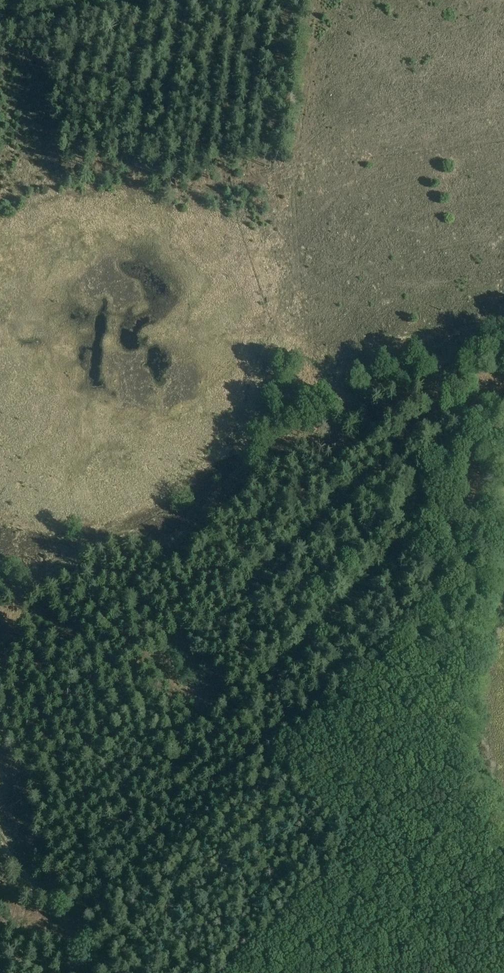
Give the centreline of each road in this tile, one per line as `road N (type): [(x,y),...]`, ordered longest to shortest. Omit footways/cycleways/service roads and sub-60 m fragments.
road 1 (track): [(215,0),(78,15),(0,35)]
road 2 (track): [(100,972),(0,852)]

